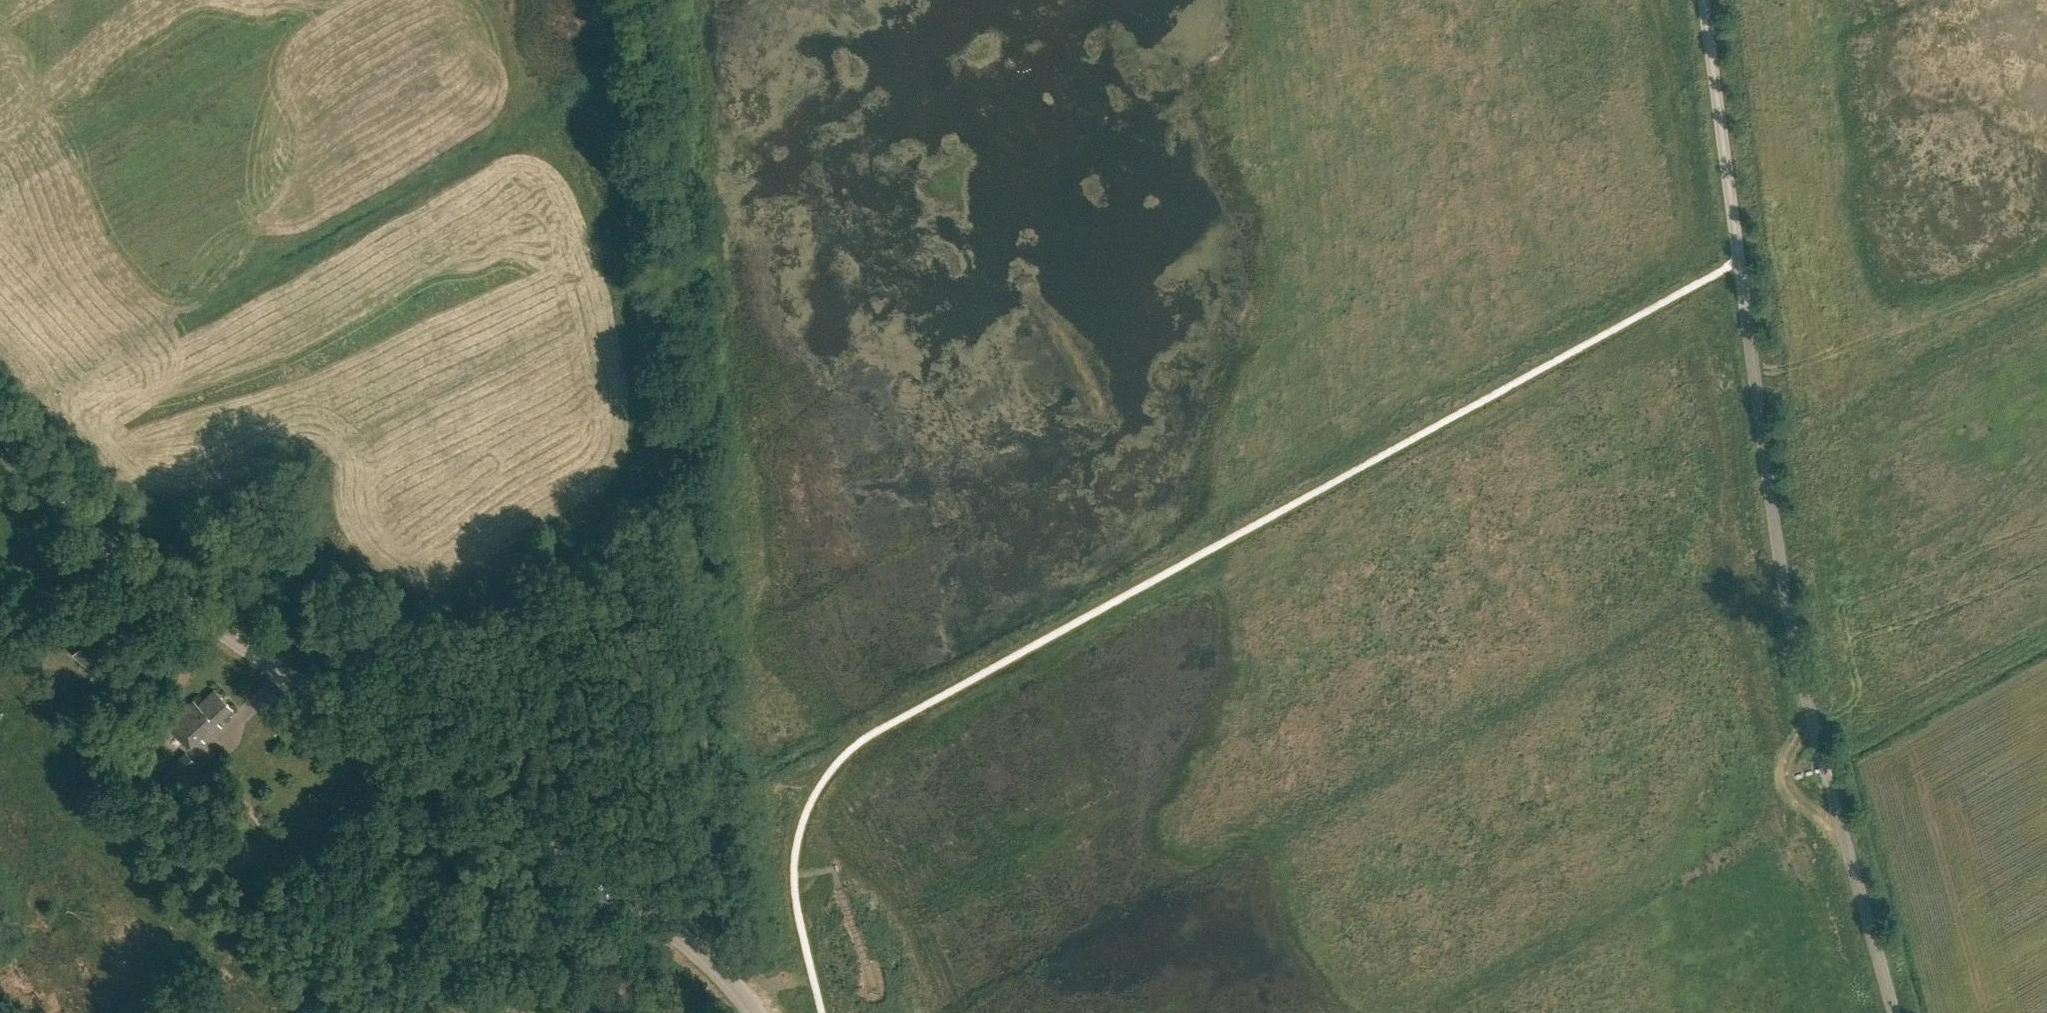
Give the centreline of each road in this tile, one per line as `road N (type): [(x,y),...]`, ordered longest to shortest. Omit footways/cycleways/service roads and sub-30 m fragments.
road 1 (unclassified): [(1894,1012),(1787,607),(1704,0)]
road 2 (tertiary): [(755,1012),(731,981),(547,846),(156,582),(0,427)]

